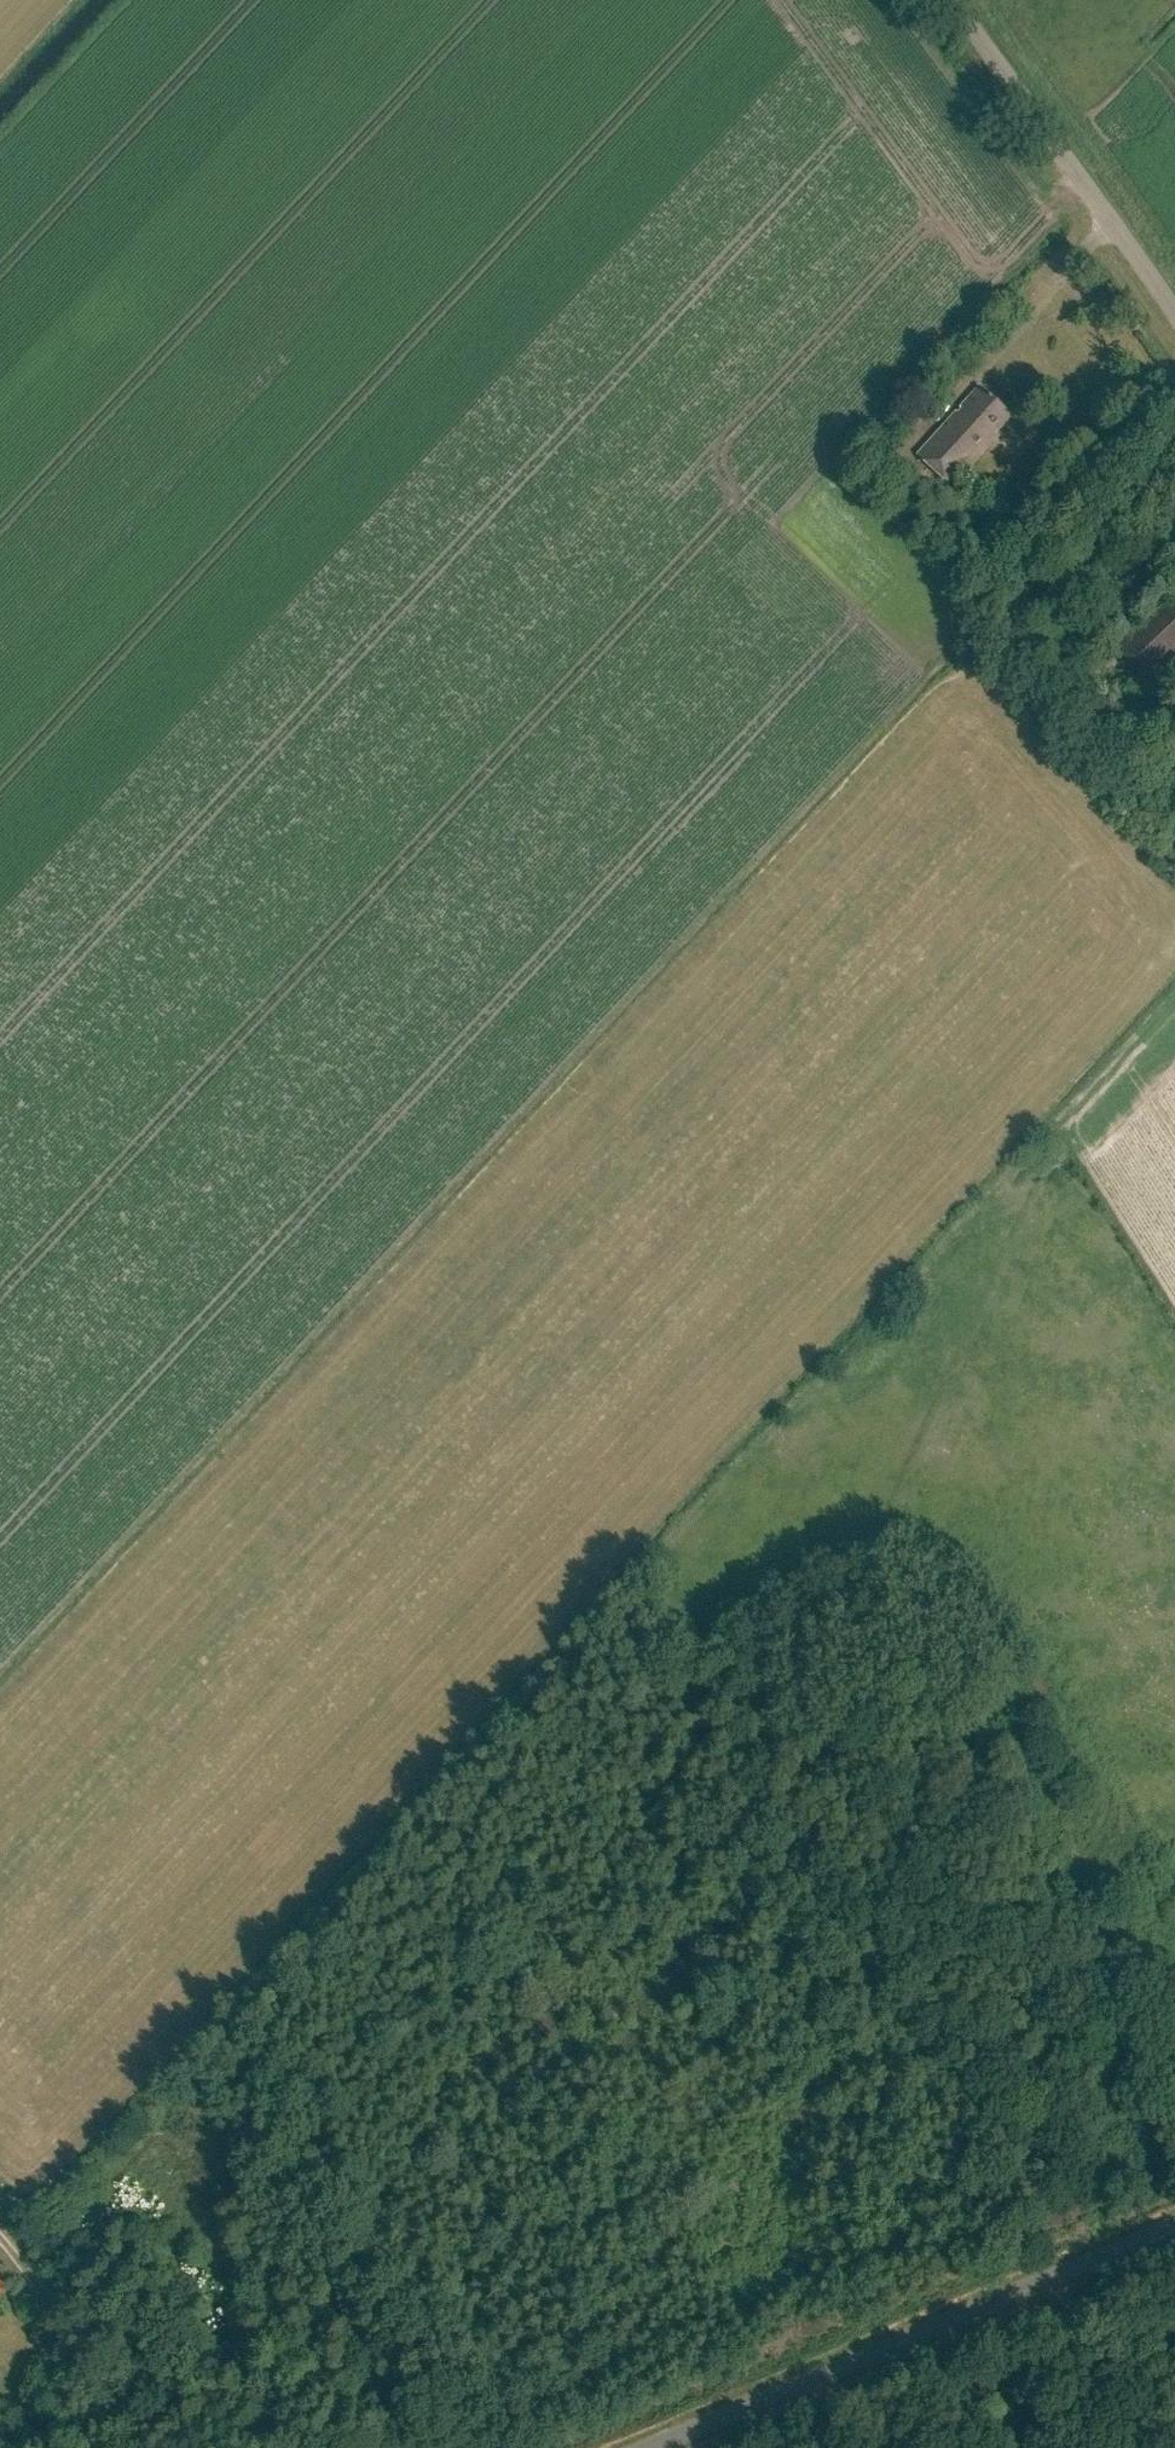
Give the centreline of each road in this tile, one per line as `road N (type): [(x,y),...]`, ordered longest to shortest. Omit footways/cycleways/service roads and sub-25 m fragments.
road 1 (unclassified): [(652,2447),(1174,2225)]
road 2 (tertiary): [(1174,328),(938,0)]

